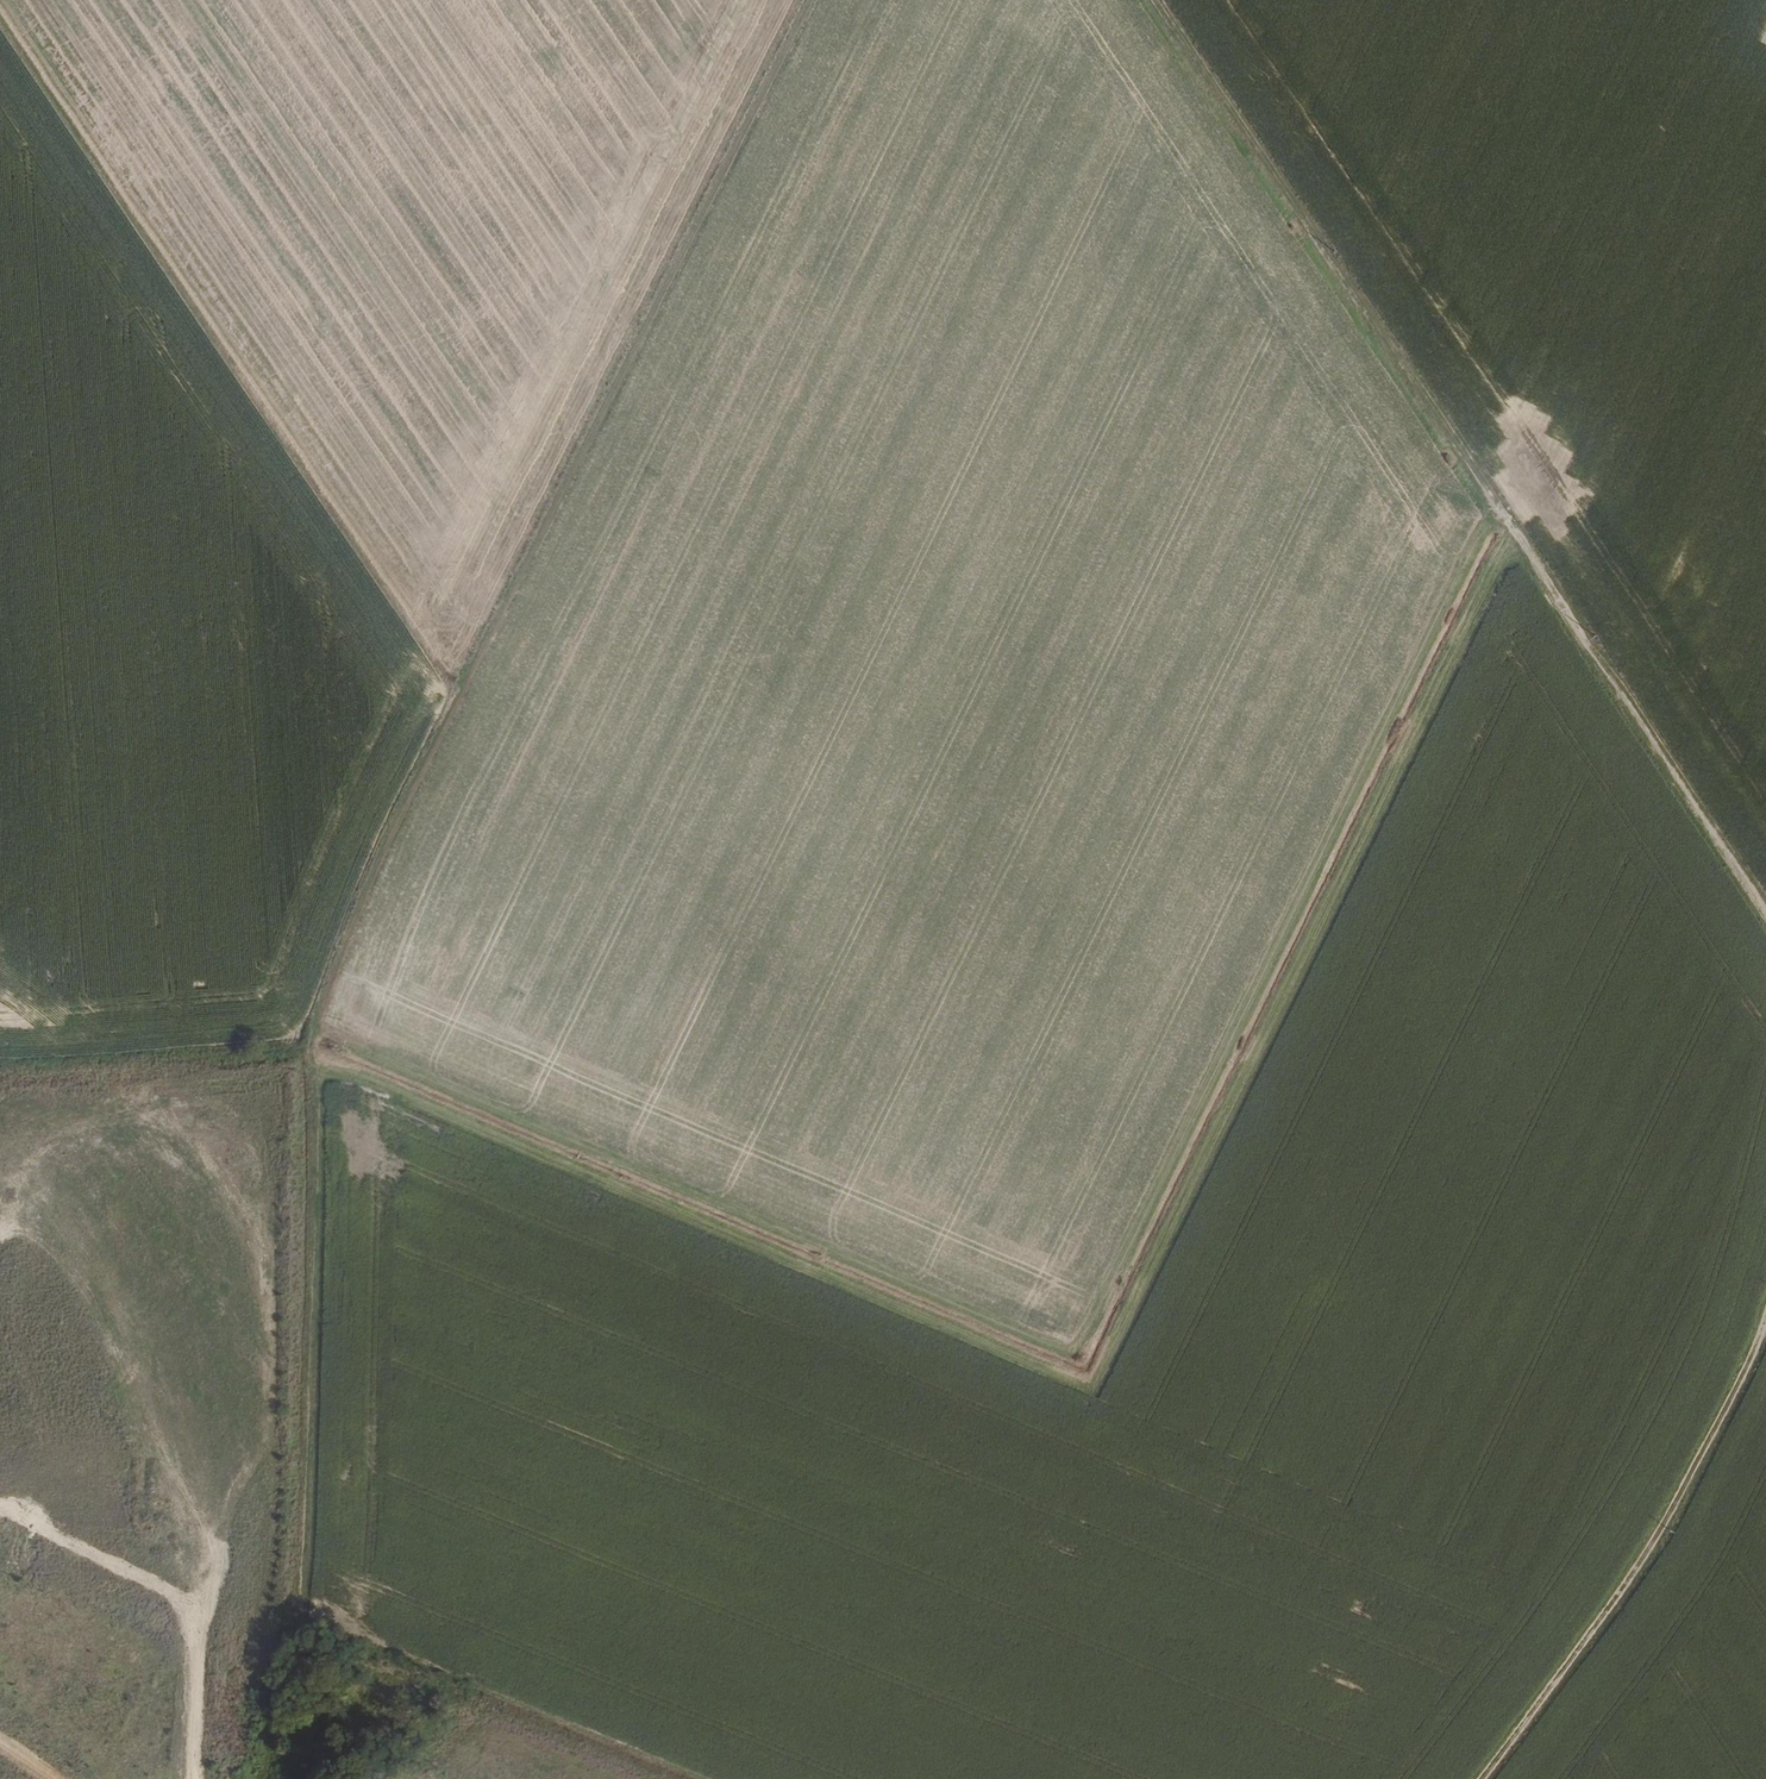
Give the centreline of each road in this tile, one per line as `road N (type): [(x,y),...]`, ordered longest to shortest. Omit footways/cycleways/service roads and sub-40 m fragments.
road 1 (track): [(814,0),(372,847),(313,1017),(303,1076),(315,1153),(306,1628),(322,1705),(311,1778)]
road 2 (track): [(1143,0),(1765,923)]
road 3 (track): [(1765,1323),(1677,1502),(1478,1778)]

